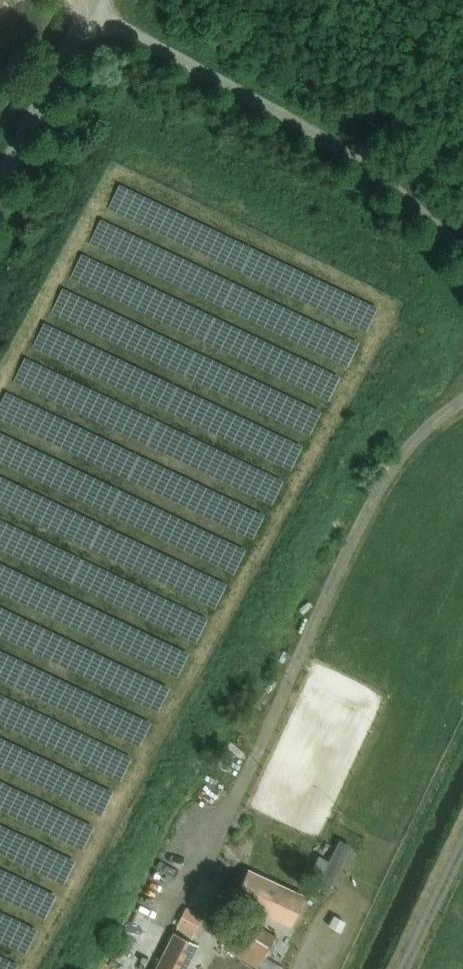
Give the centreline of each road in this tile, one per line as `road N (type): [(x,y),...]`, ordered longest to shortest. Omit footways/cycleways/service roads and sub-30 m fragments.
road 1 (unclassified): [(221,826),(383,480),(462,402)]
road 2 (unclassified): [(462,248),(344,148),(91,6)]
road 3 (unclassified): [(0,182),(91,6)]

